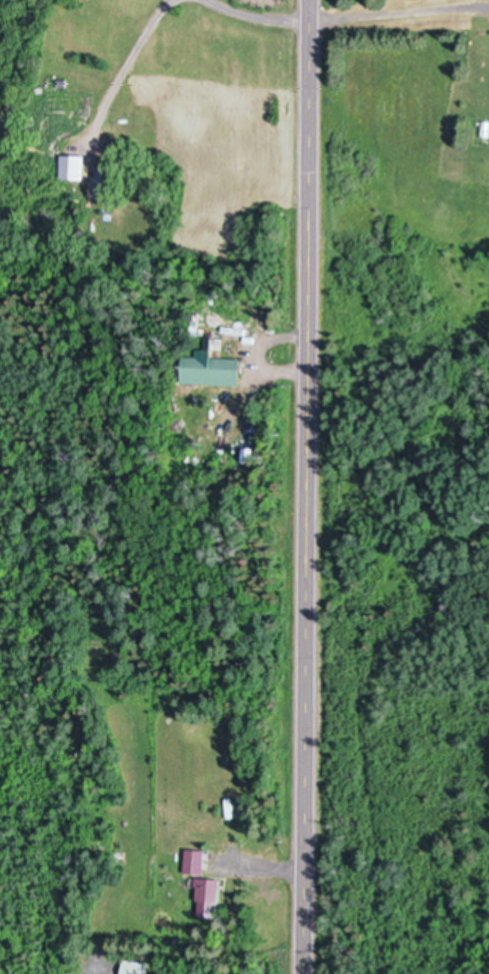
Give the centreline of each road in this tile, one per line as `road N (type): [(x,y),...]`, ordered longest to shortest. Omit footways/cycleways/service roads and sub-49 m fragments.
road 1 (secondary): [(308,0),(301,973)]

